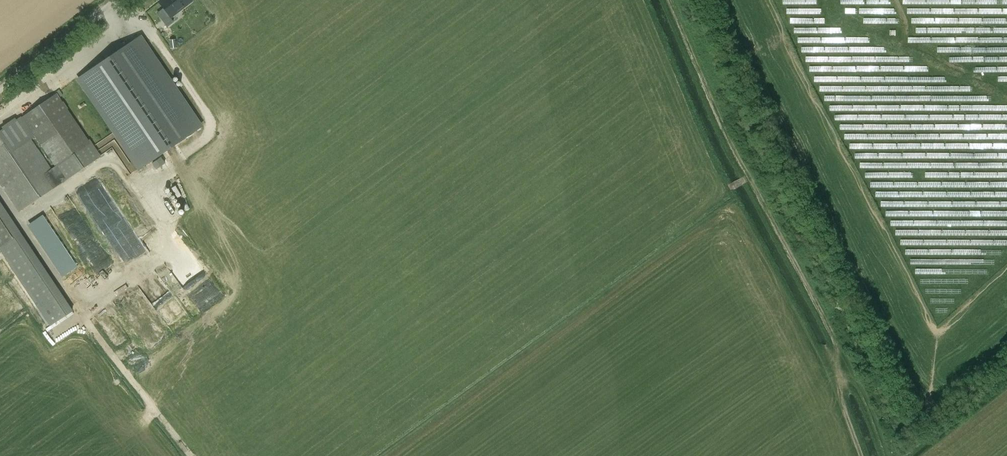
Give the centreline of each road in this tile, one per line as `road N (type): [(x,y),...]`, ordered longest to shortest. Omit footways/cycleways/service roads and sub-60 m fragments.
road 1 (track): [(863,455),(839,389),(829,326),(747,177),(669,0)]
road 2 (track): [(819,0),(826,17),(1006,101)]
road 3 (unclassified): [(0,89),(117,0)]

